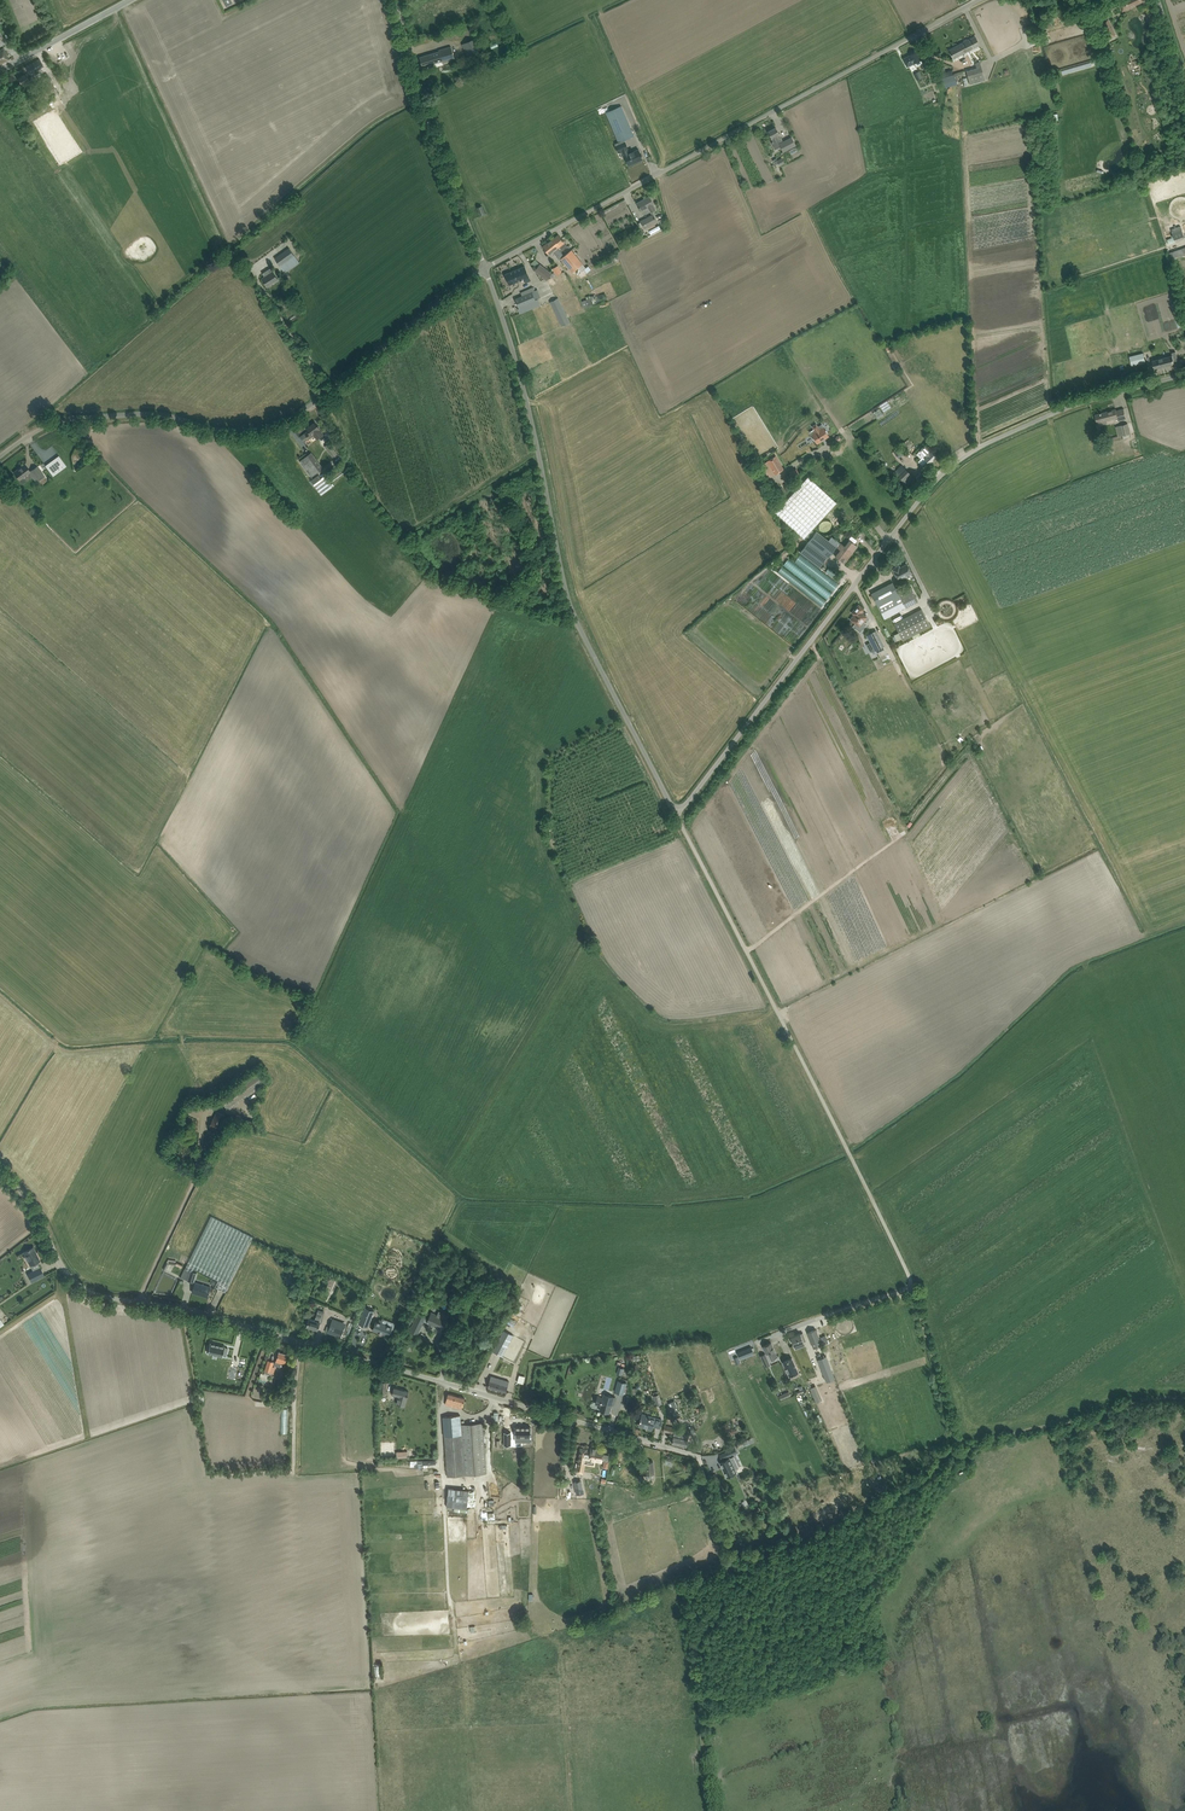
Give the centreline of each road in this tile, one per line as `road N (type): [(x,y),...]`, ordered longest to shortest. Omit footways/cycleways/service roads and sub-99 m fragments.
road 1 (unclassified): [(697,1456),(163,1299),(87,1286),(70,1274),(33,1206),(0,1168)]
road 2 (unclassified): [(675,815),(952,465),(1066,409),(1184,376)]
road 3 (unclassified): [(675,815),(574,621),(524,398),(484,268)]
road 4 (unclassified): [(484,268),(977,0)]
road 5 (unclassified): [(0,451),(37,421),(62,413),(265,426),(484,268)]
road 6 (unclassified): [(912,1287),(675,815)]
road 7 (unclassified): [(484,268),(432,135),(396,0)]
road 8 (track): [(957,1444),(887,1495),(733,1566)]
road 9 (track): [(1184,1398),(1139,1400),(957,1444)]
road 10 (track): [(912,1287),(957,1444)]
road 11 (unclassified): [(0,71),(131,0)]

